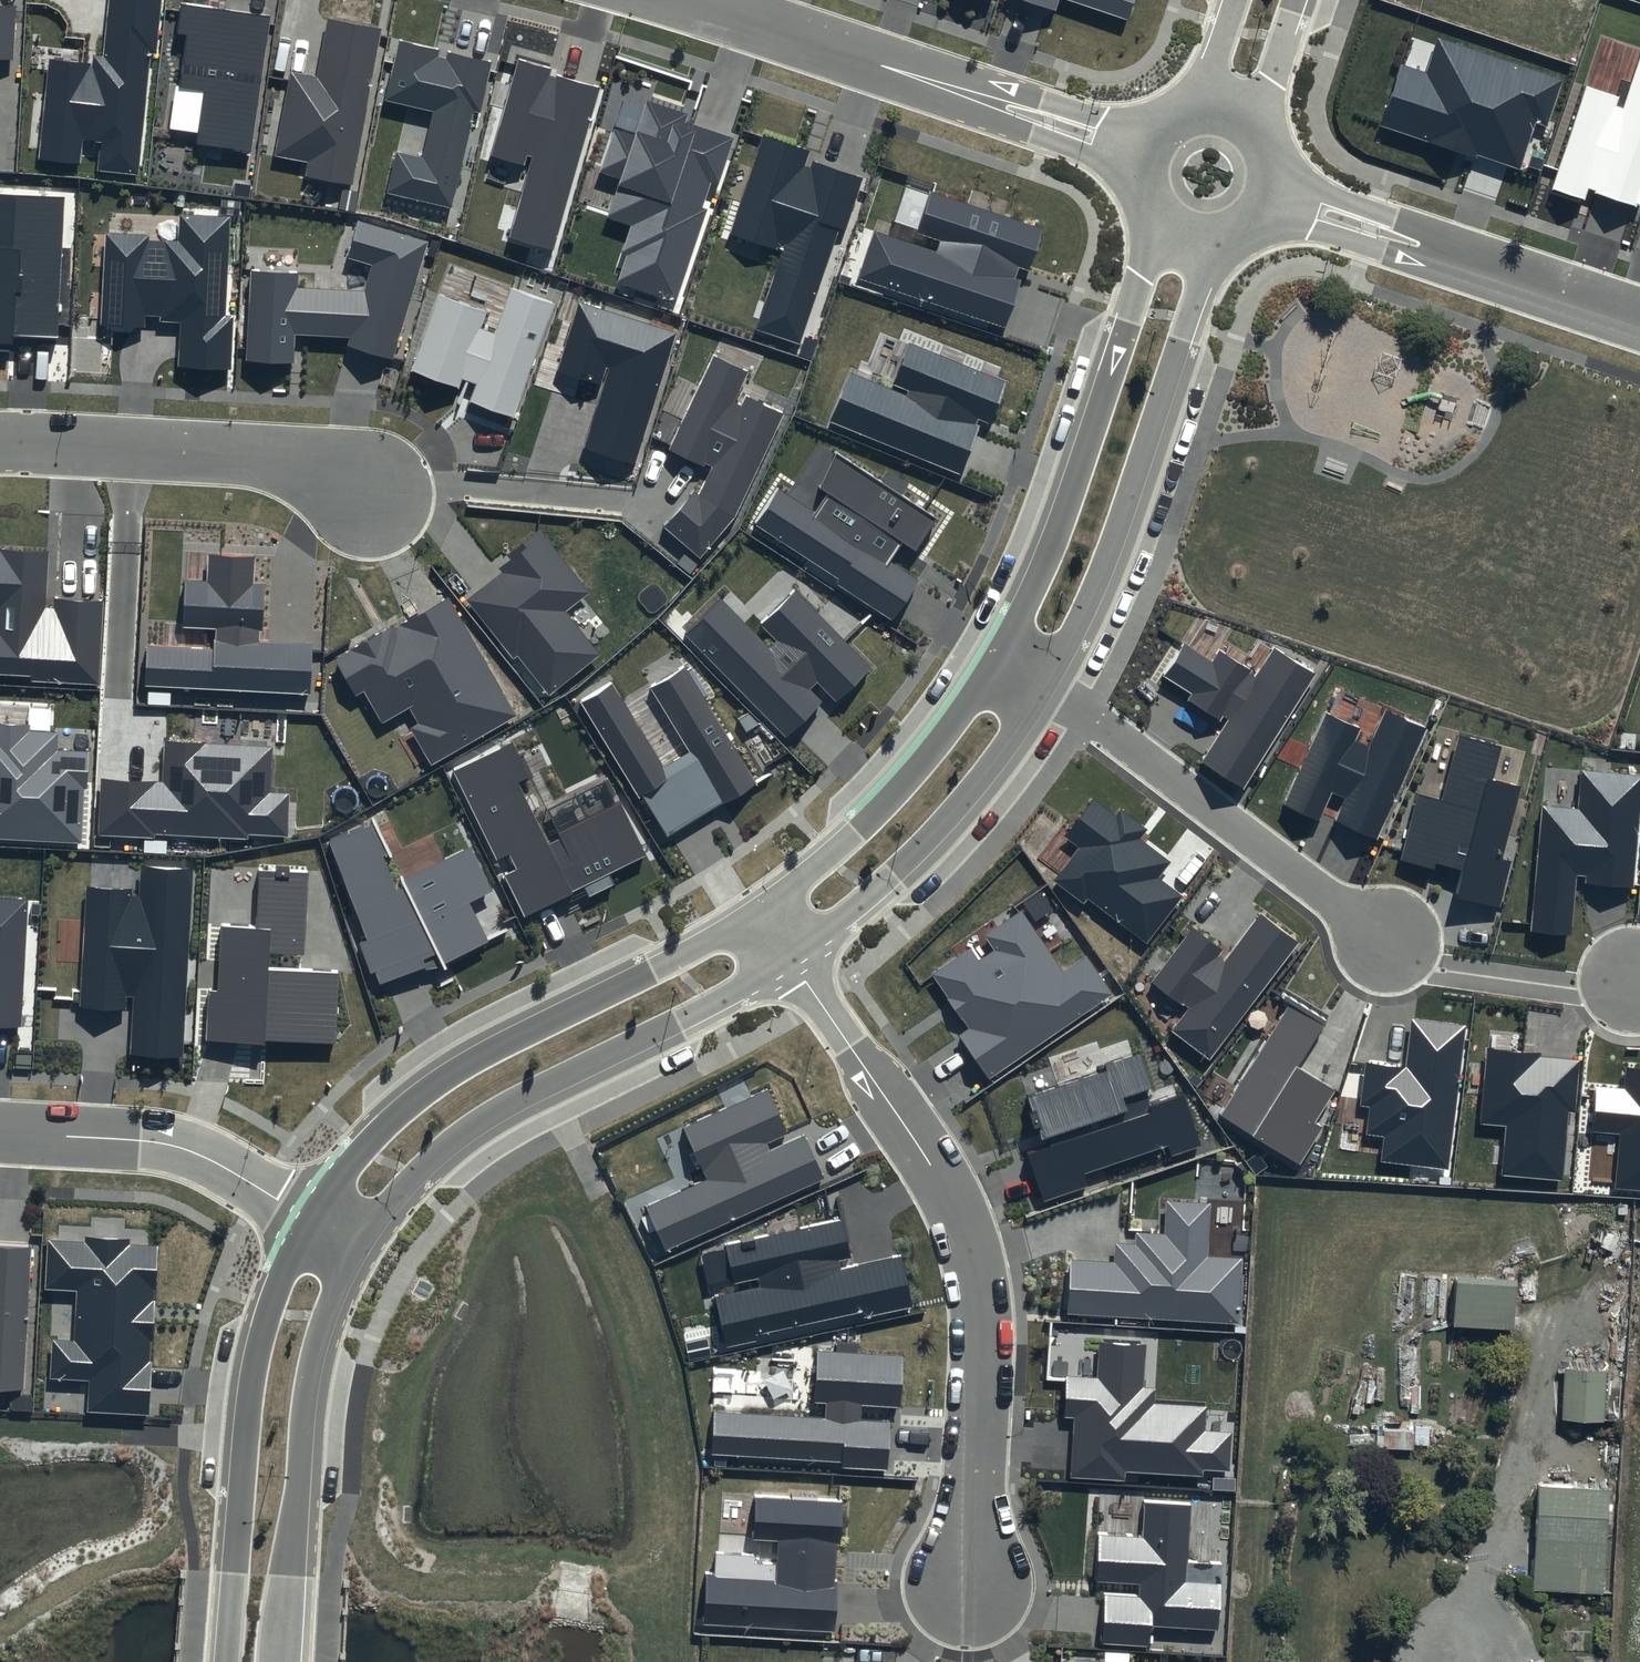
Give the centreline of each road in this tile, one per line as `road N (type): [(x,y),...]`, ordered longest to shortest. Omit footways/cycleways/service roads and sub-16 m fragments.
road 1 (residential): [(788,963),(943,1183),(968,1238),(983,1346),(968,1594)]
road 2 (tertiary): [(313,1220),(359,1150),(417,1098),(477,1058),(756,915)]
road 3 (tertiary): [(788,963),(686,1022),(486,1118),(401,1188),(356,1246)]
road 4 (residential): [(1137,151),(692,0)]
road 5 (tertiary): [(1204,250),(1105,557),(1043,682)]
road 6 (tertiary): [(226,1661),(259,1335),(313,1220)]
road 7 (tertiary): [(1001,650),(1069,489),(1153,229)]
road 8 (residential): [(1043,682),(1386,940)]
road 9 (tertiary): [(356,1246),(313,1360),(281,1661)]
road 10 (residential): [(1639,318),(1274,193)]
road 11 (tertiary): [(1043,682),(959,805),(788,963)]
road 12 (residential): [(0,445),(276,461),(371,492)]
road 13 (tertiary): [(756,915),(881,805),(1001,650)]
road 14 (residential): [(0,1130),(176,1148),(313,1220)]
road 15 (residential): [(1386,940),(1433,969),(1579,989),(1636,982)]
road 16 (tertiary): [(1290,0),(1249,122)]

